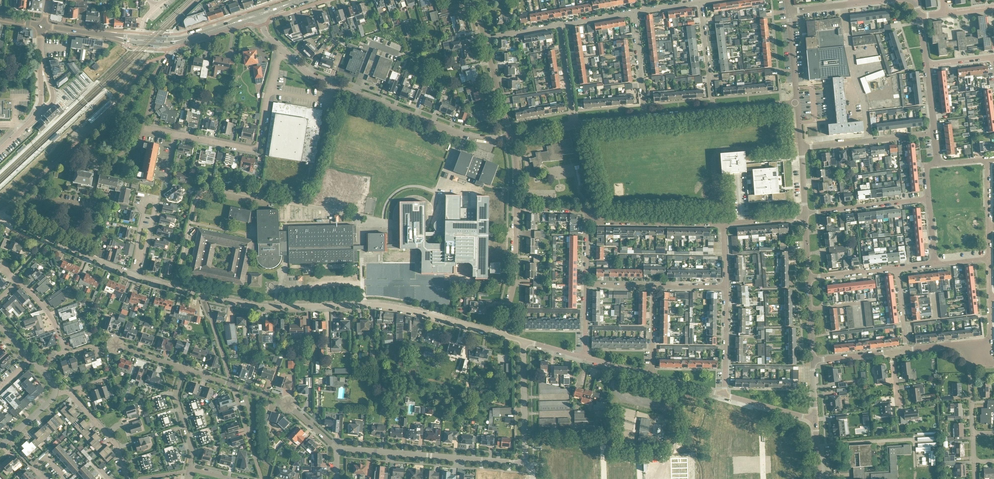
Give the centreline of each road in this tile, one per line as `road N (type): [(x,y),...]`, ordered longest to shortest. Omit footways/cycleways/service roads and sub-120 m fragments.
road 1 (unclassified): [(502,336),(393,306),(259,307),(135,277)]
road 2 (unclassified): [(511,138),(478,139),(308,74),(284,53)]
road 3 (residential): [(144,128),(153,81),(91,152),(104,161),(140,145)]
road 4 (residential): [(338,449),(524,460)]
road 5 (residential): [(176,134),(259,146),(284,53)]
road 6 (residential): [(723,224),(598,222),(587,212)]
road 7 (unclassified): [(135,277),(8,221)]
road 8 (residential): [(870,140),(844,5)]
road 9 (unclassified): [(502,336),(515,281),(517,208)]
road 10 (residential): [(805,213),(928,200)]
road 11 (tertiary): [(140,40),(178,41),(259,14)]

